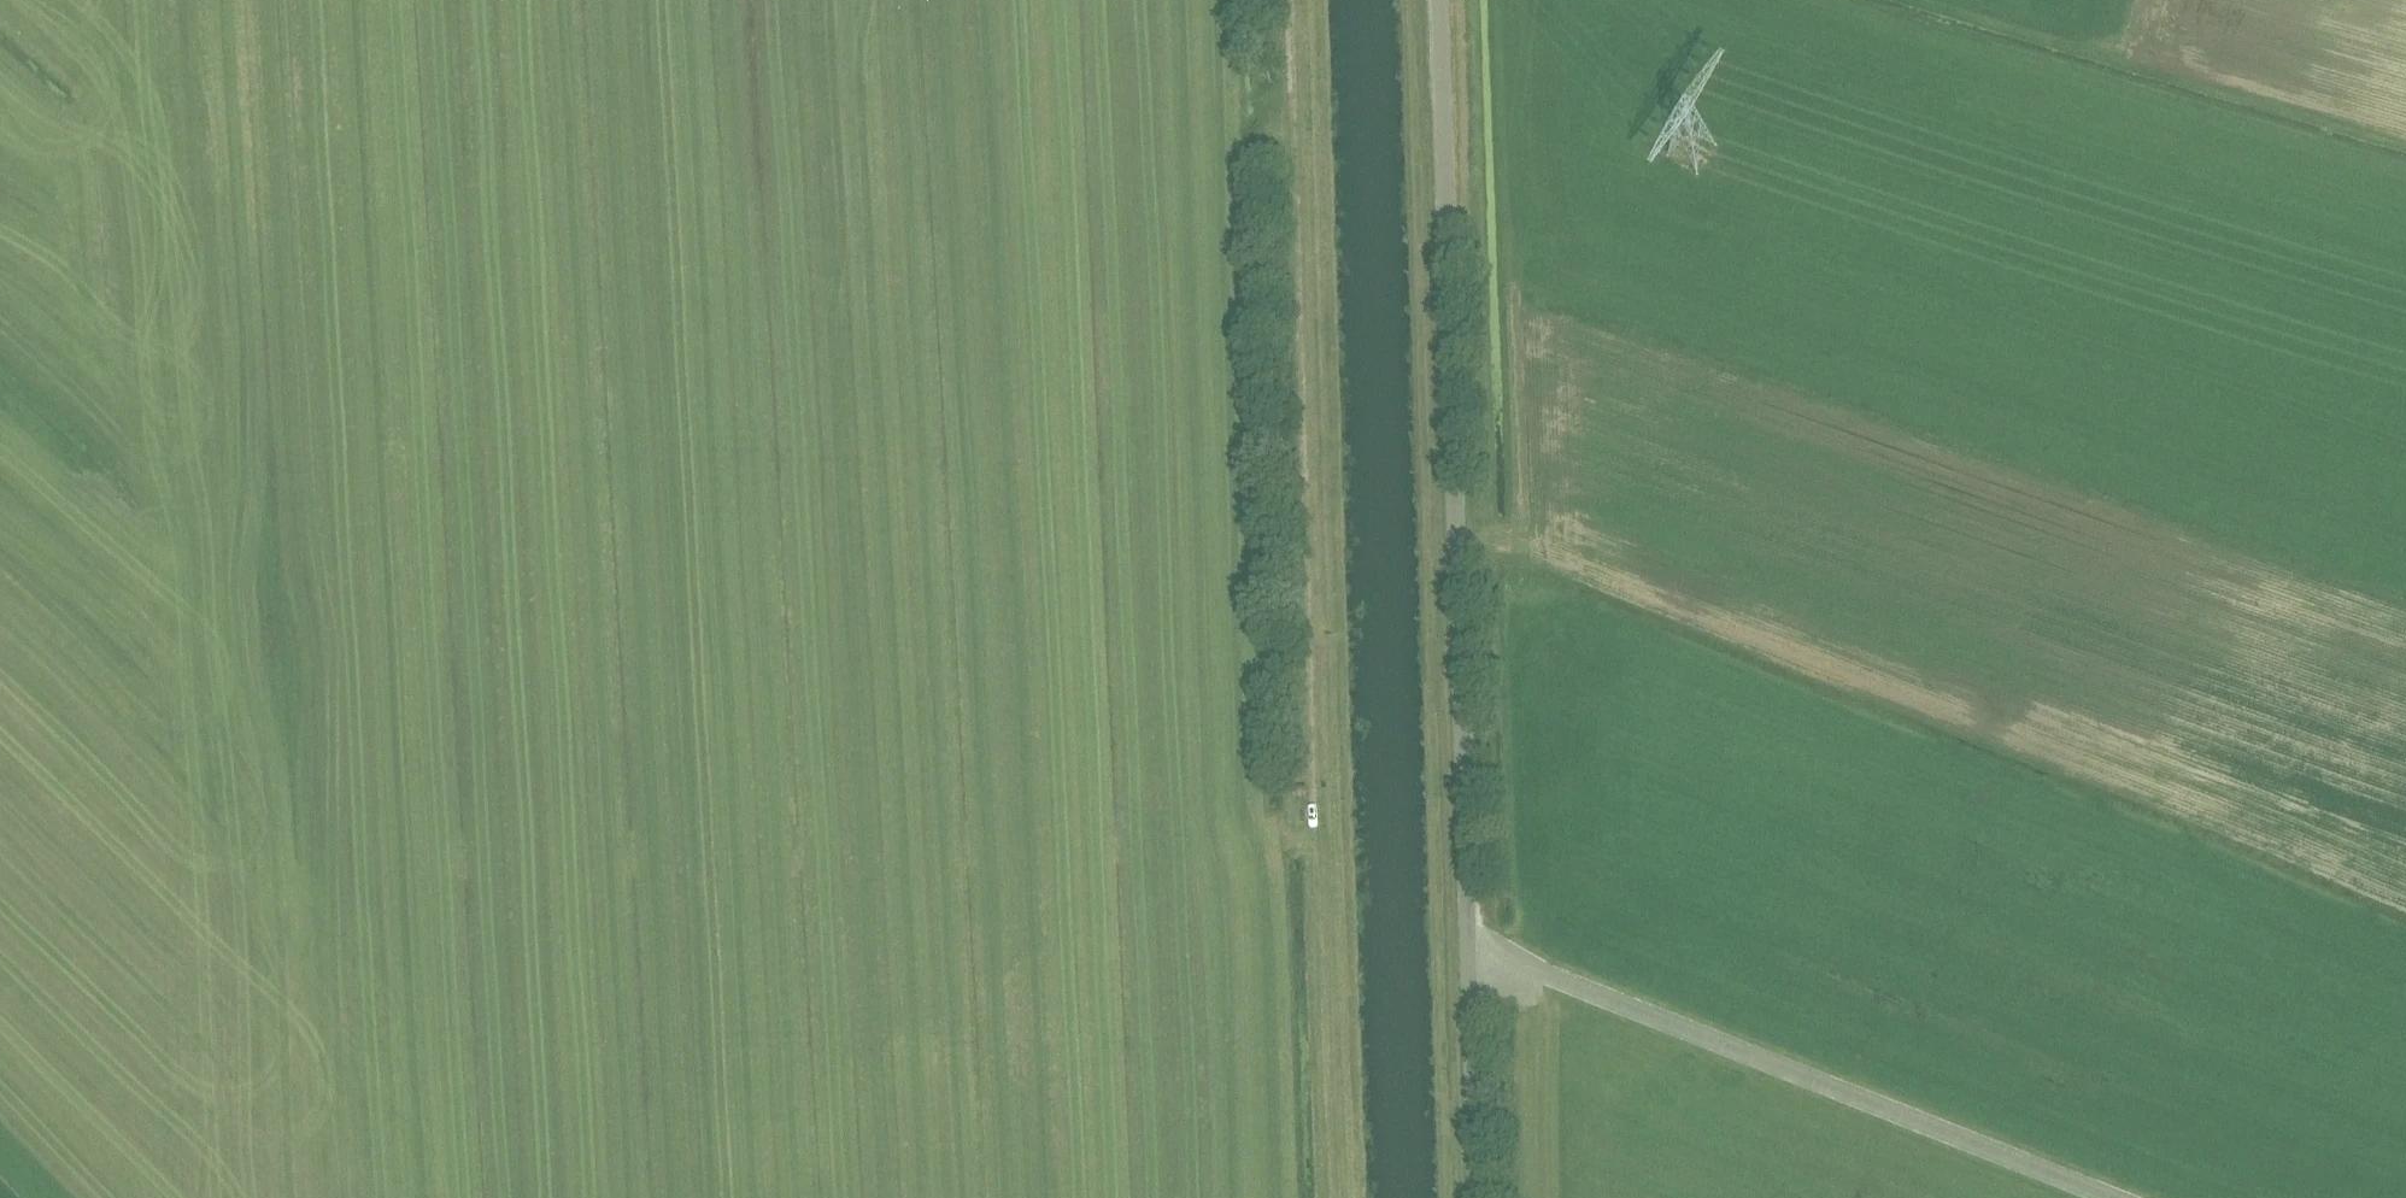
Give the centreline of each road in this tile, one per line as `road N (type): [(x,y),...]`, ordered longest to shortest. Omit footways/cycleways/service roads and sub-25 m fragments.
road 1 (tertiary): [(1476,1197),(1438,0)]
road 2 (track): [(1287,822),(1310,797),(1312,778),(1284,0)]

